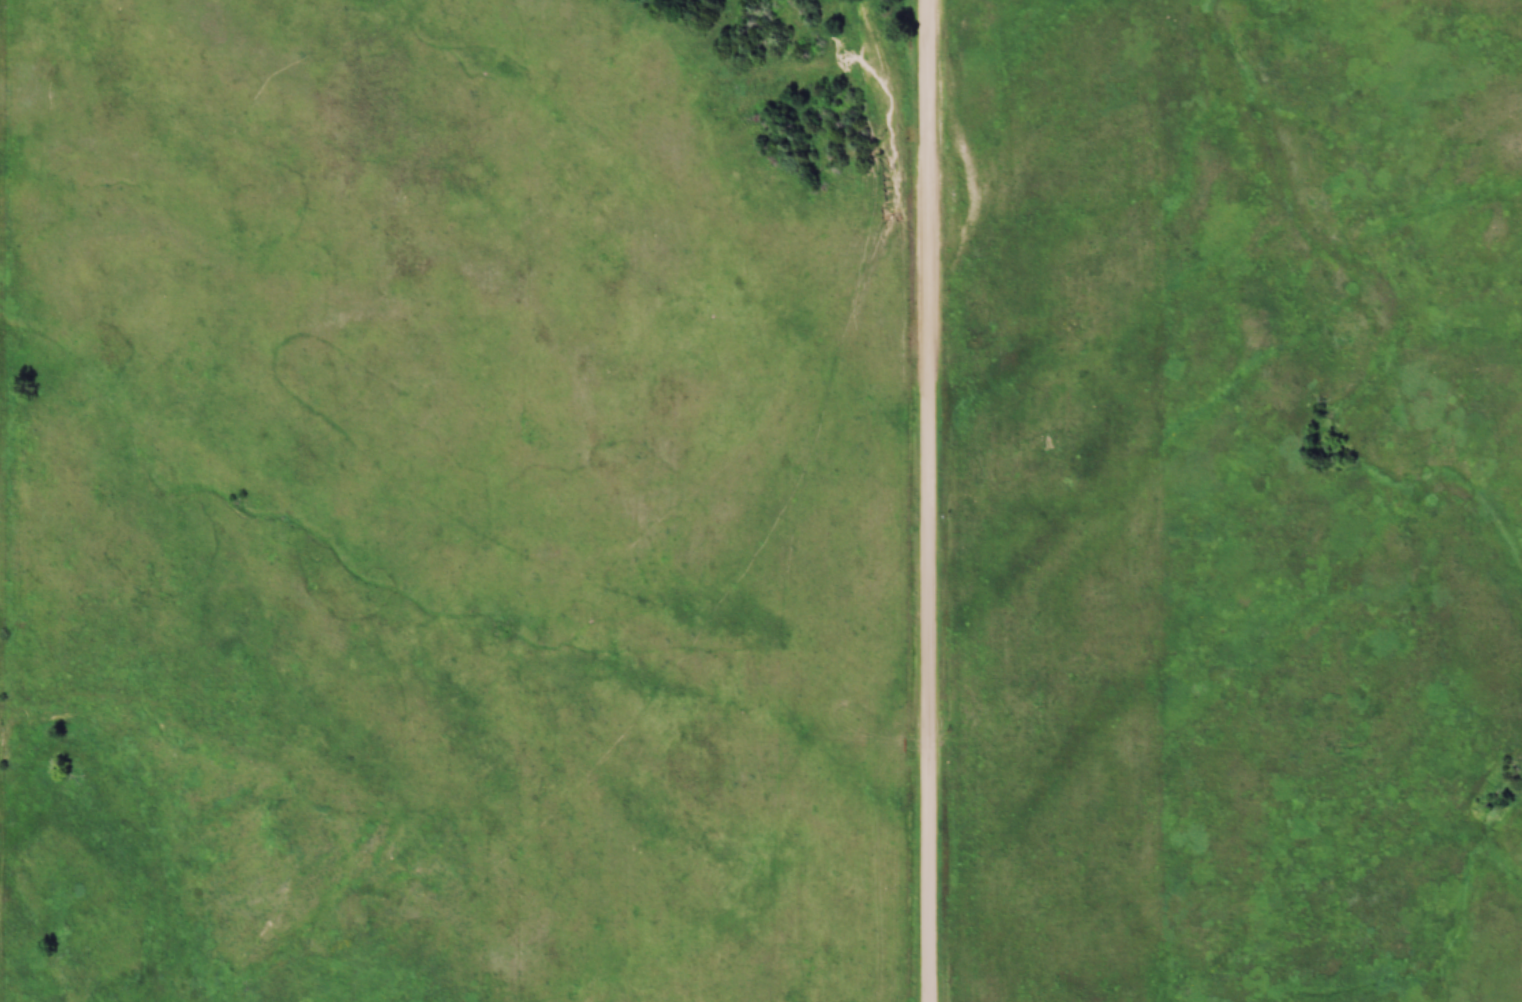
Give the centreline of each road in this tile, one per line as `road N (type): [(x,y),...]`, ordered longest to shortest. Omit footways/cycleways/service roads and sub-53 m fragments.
road 1 (residential): [(929,1001),(927,0)]

